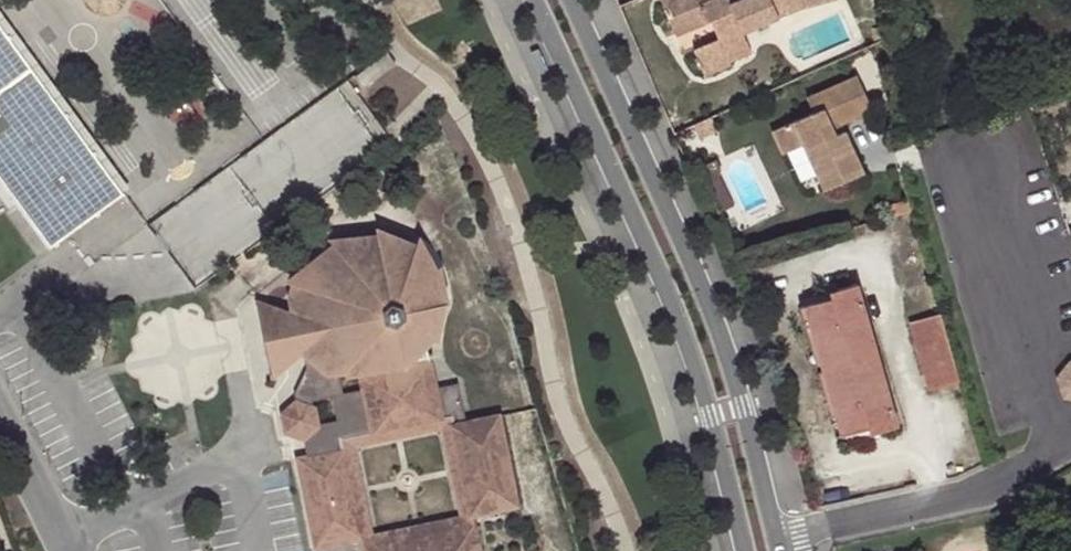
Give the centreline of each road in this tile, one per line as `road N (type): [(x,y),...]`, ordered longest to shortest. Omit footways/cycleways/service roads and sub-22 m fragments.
road 1 (tertiary): [(532,0),(692,352),(741,550)]
road 2 (tertiary): [(773,540),(723,343),(570,0)]
road 3 (unclassified): [(773,540),(983,492),(1070,437)]
road 4 (unclassified): [(0,420),(60,550)]

